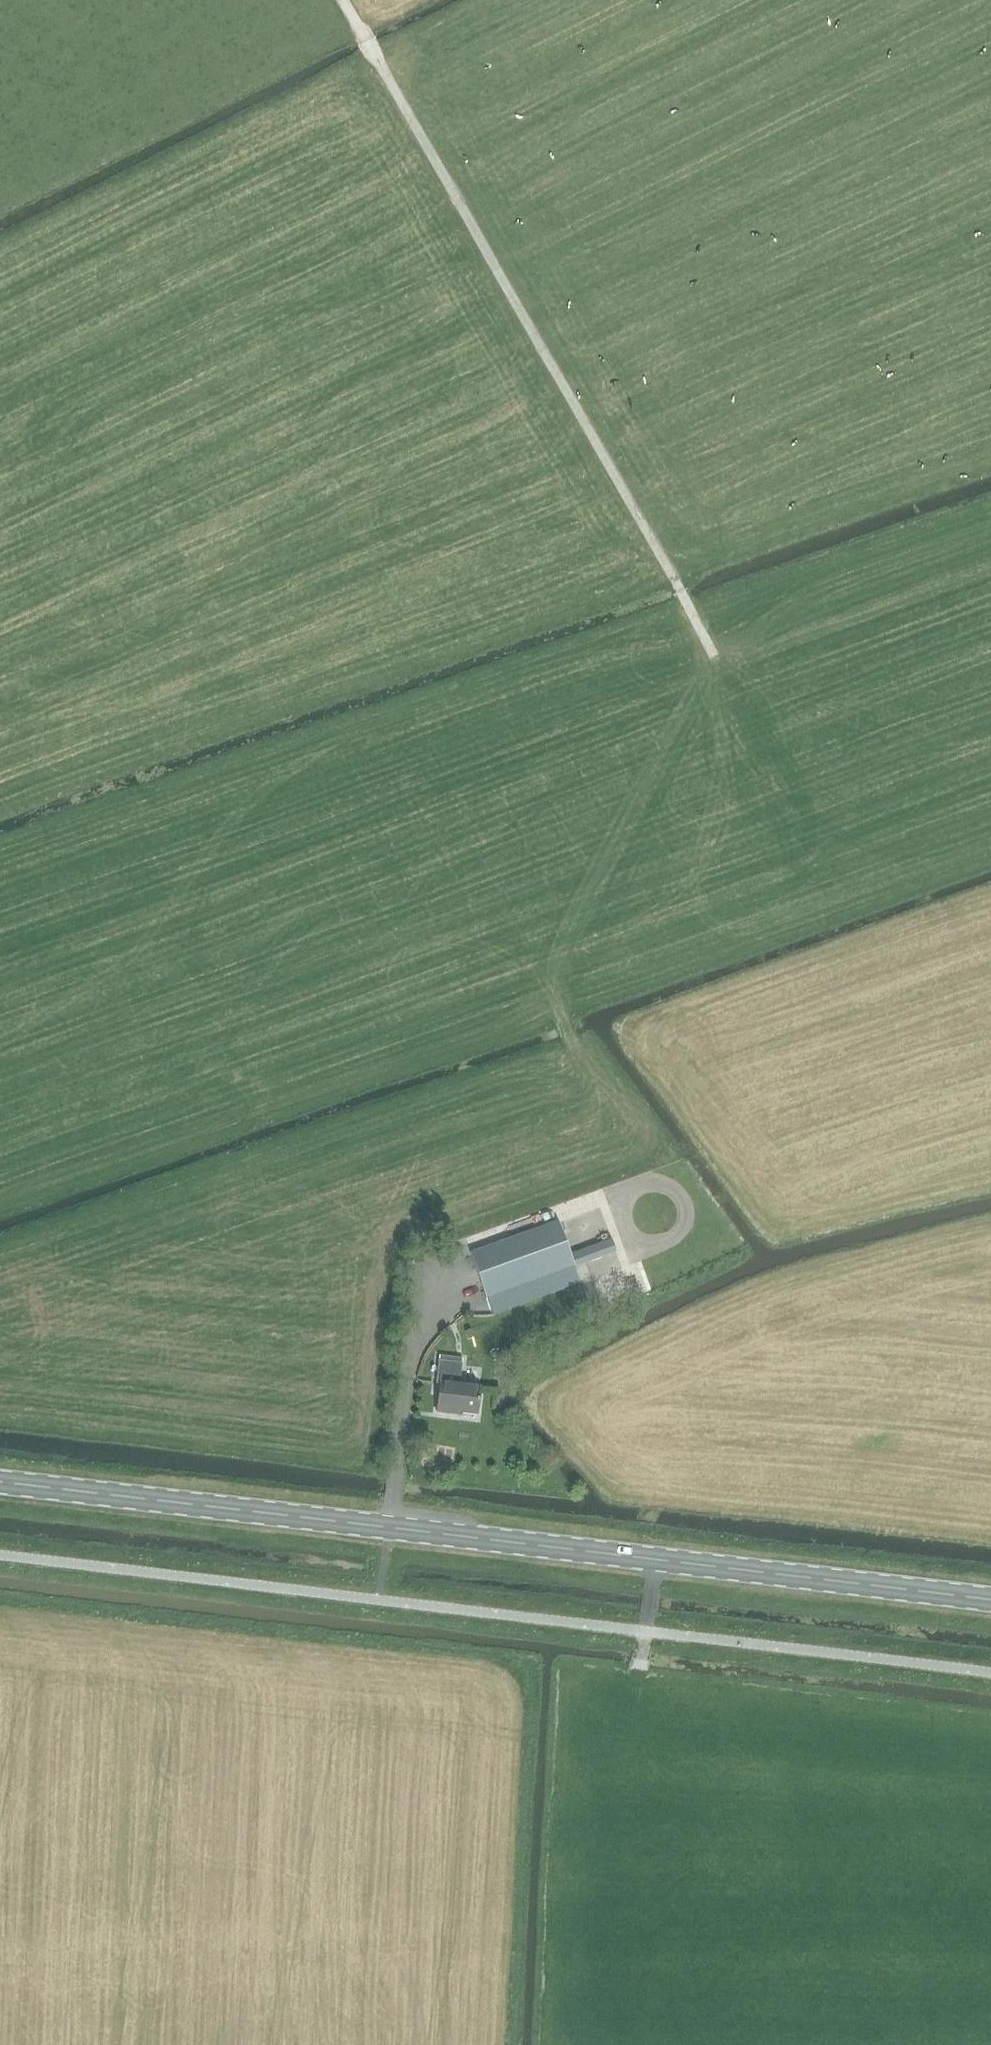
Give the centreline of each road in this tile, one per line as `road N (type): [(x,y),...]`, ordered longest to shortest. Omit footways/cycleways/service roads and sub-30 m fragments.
road 1 (primary): [(990,1600),(0,1482)]
road 2 (track): [(711,652),(343,0)]

